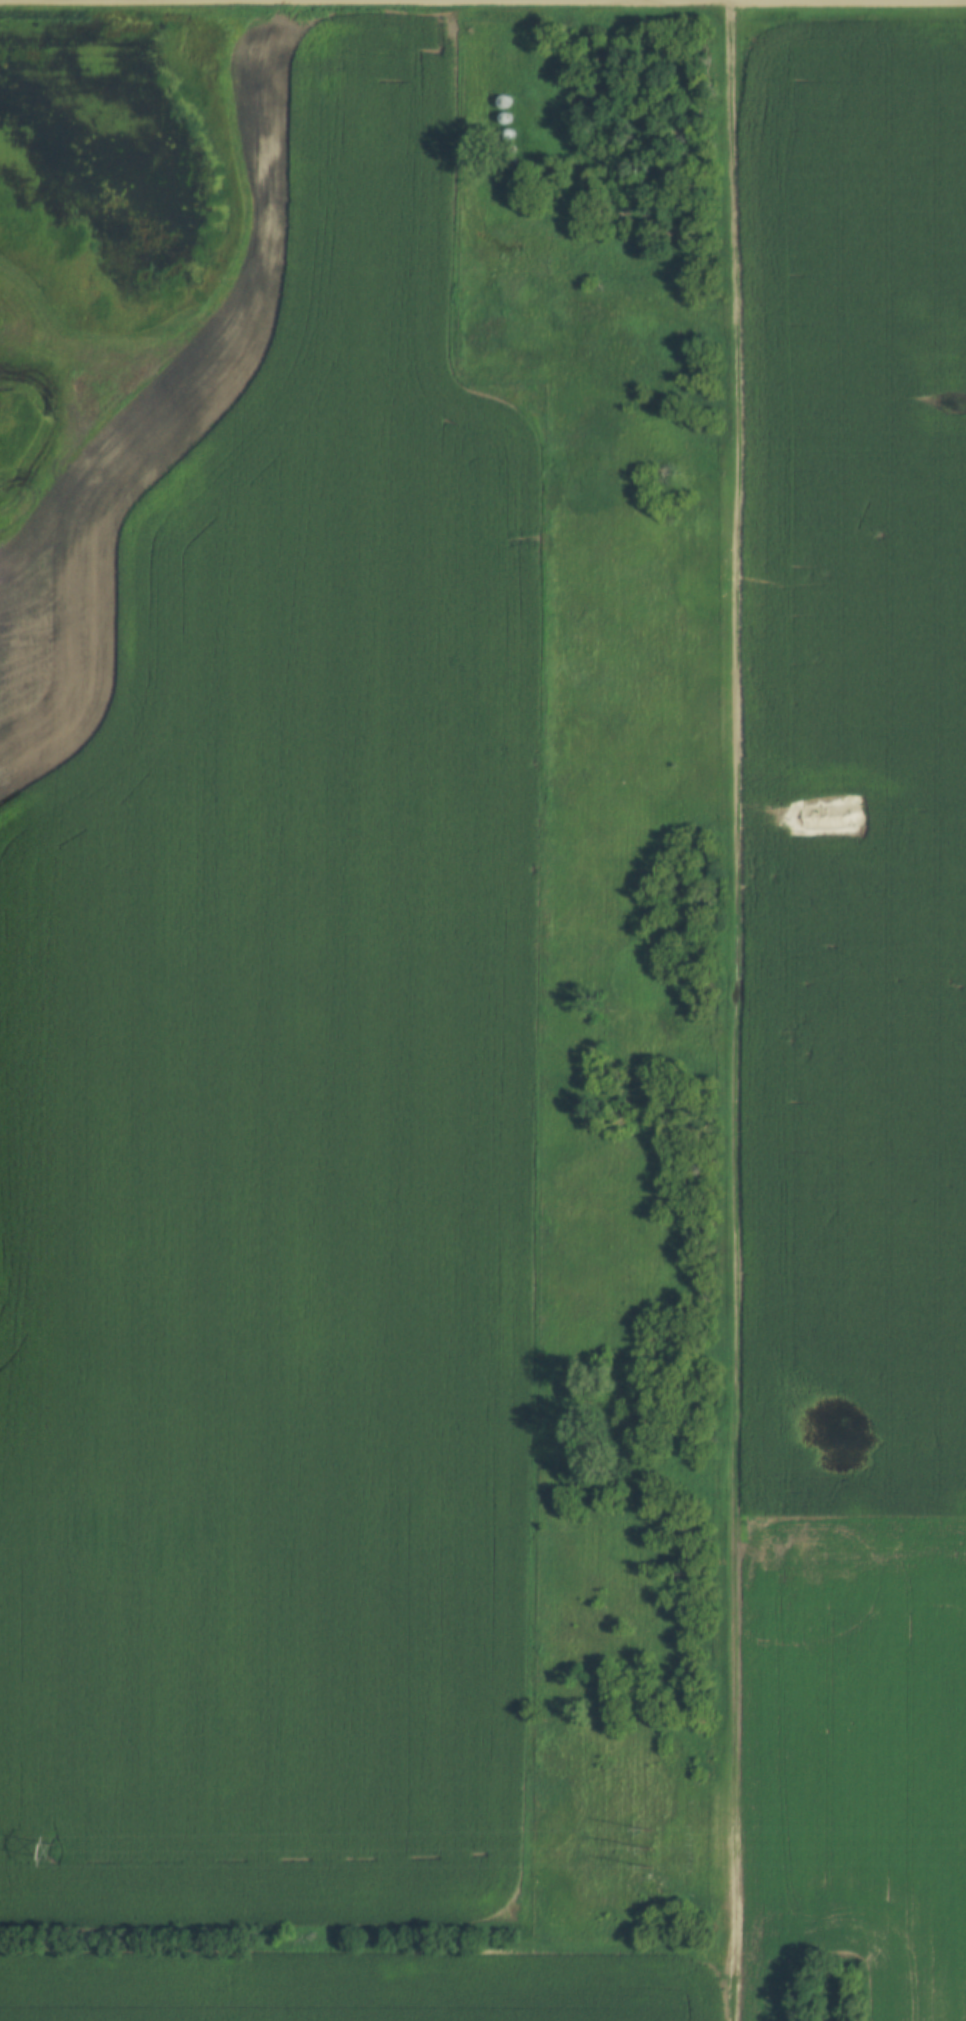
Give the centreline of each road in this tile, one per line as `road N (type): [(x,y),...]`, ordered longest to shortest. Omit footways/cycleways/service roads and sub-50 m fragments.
road 1 (track): [(735,2020),(743,731),(729,1)]
road 2 (residential): [(965,1),(608,0)]

